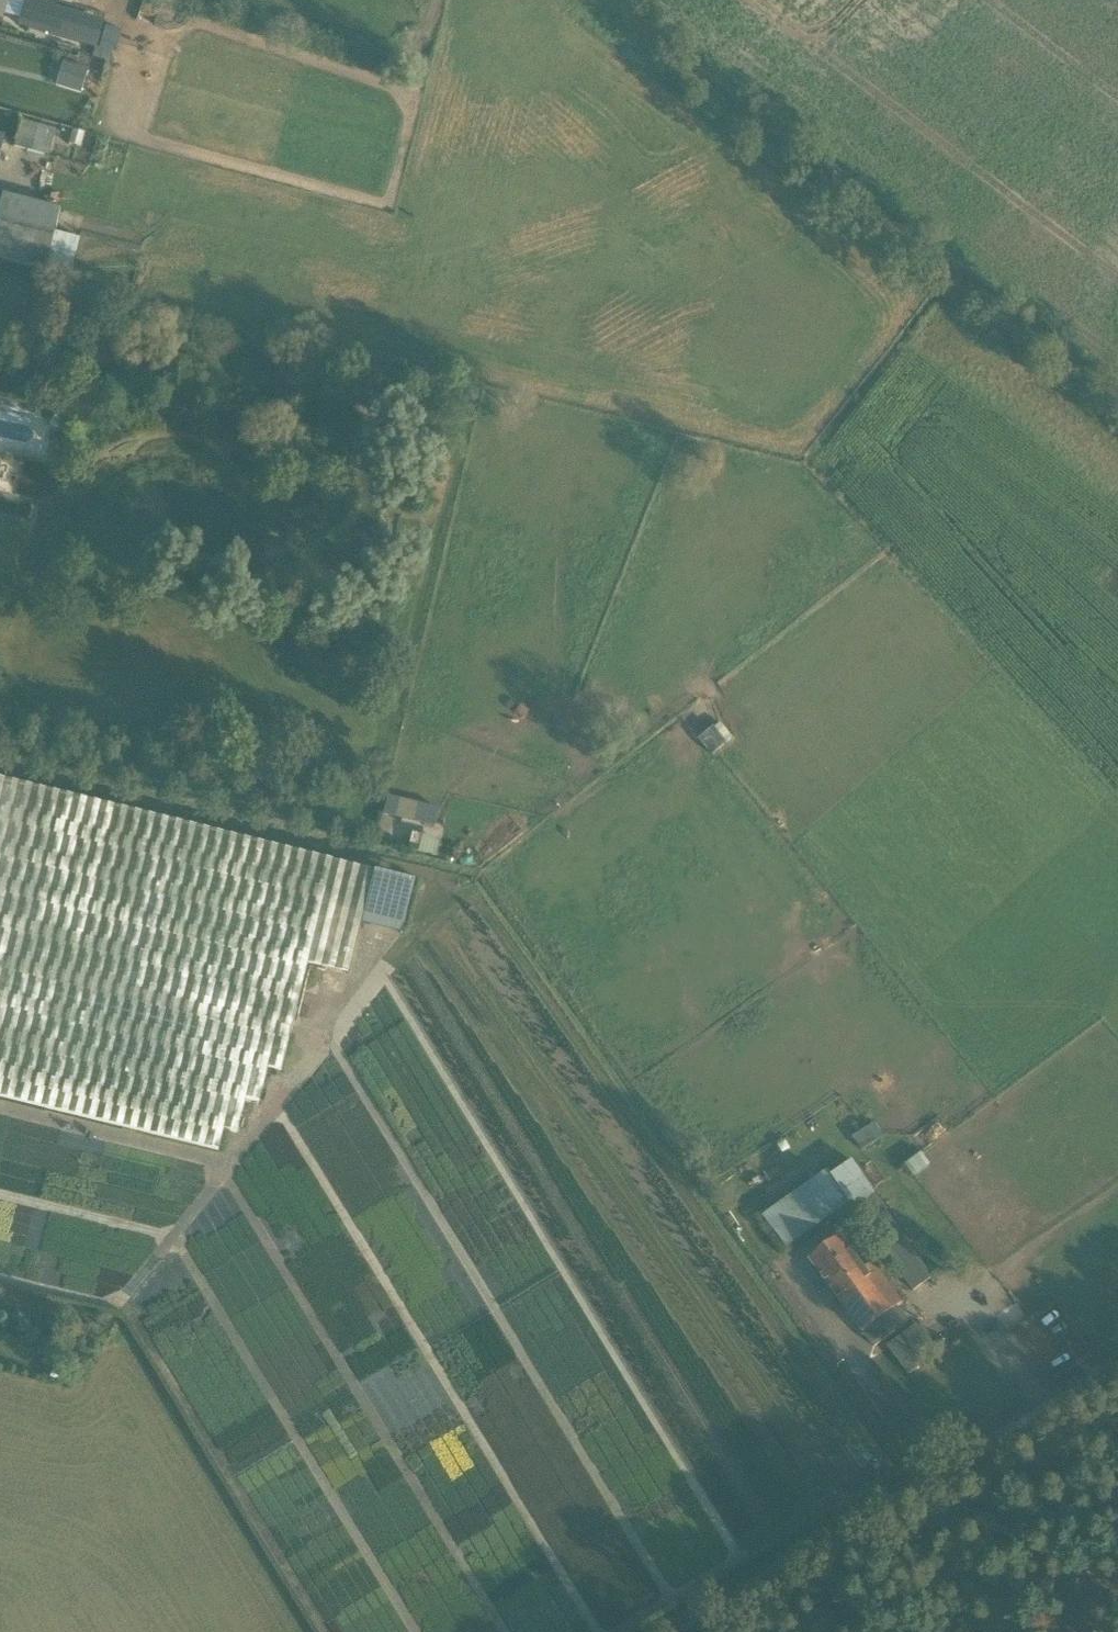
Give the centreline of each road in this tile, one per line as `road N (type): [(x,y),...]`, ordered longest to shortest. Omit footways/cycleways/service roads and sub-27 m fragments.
road 1 (unclassified): [(1111,1385),(680,1631)]

